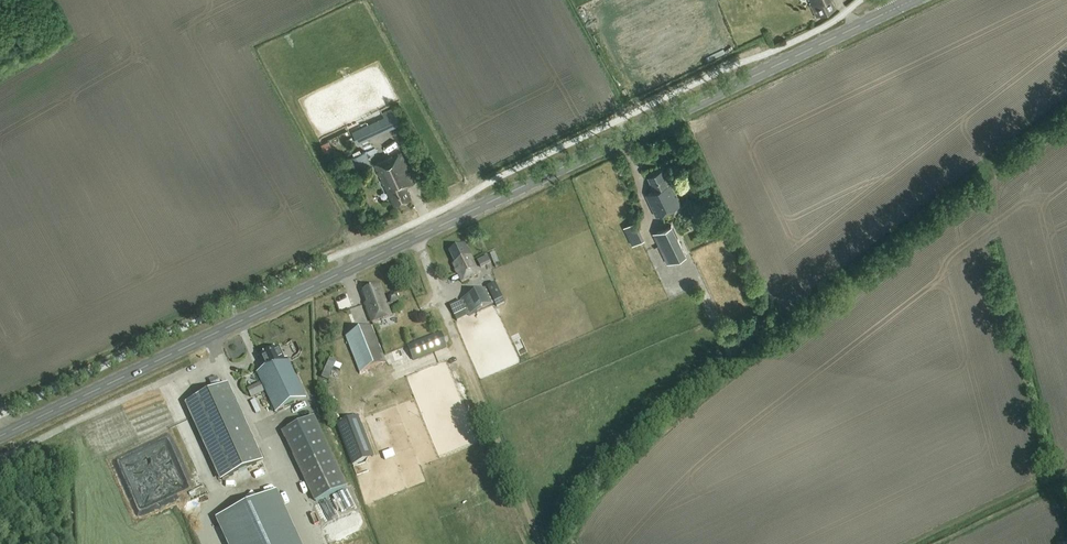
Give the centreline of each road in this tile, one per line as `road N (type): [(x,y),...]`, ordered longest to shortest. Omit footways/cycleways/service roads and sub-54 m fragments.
road 1 (secondary): [(0,436),(900,6)]
road 2 (track): [(416,239),(541,543)]

